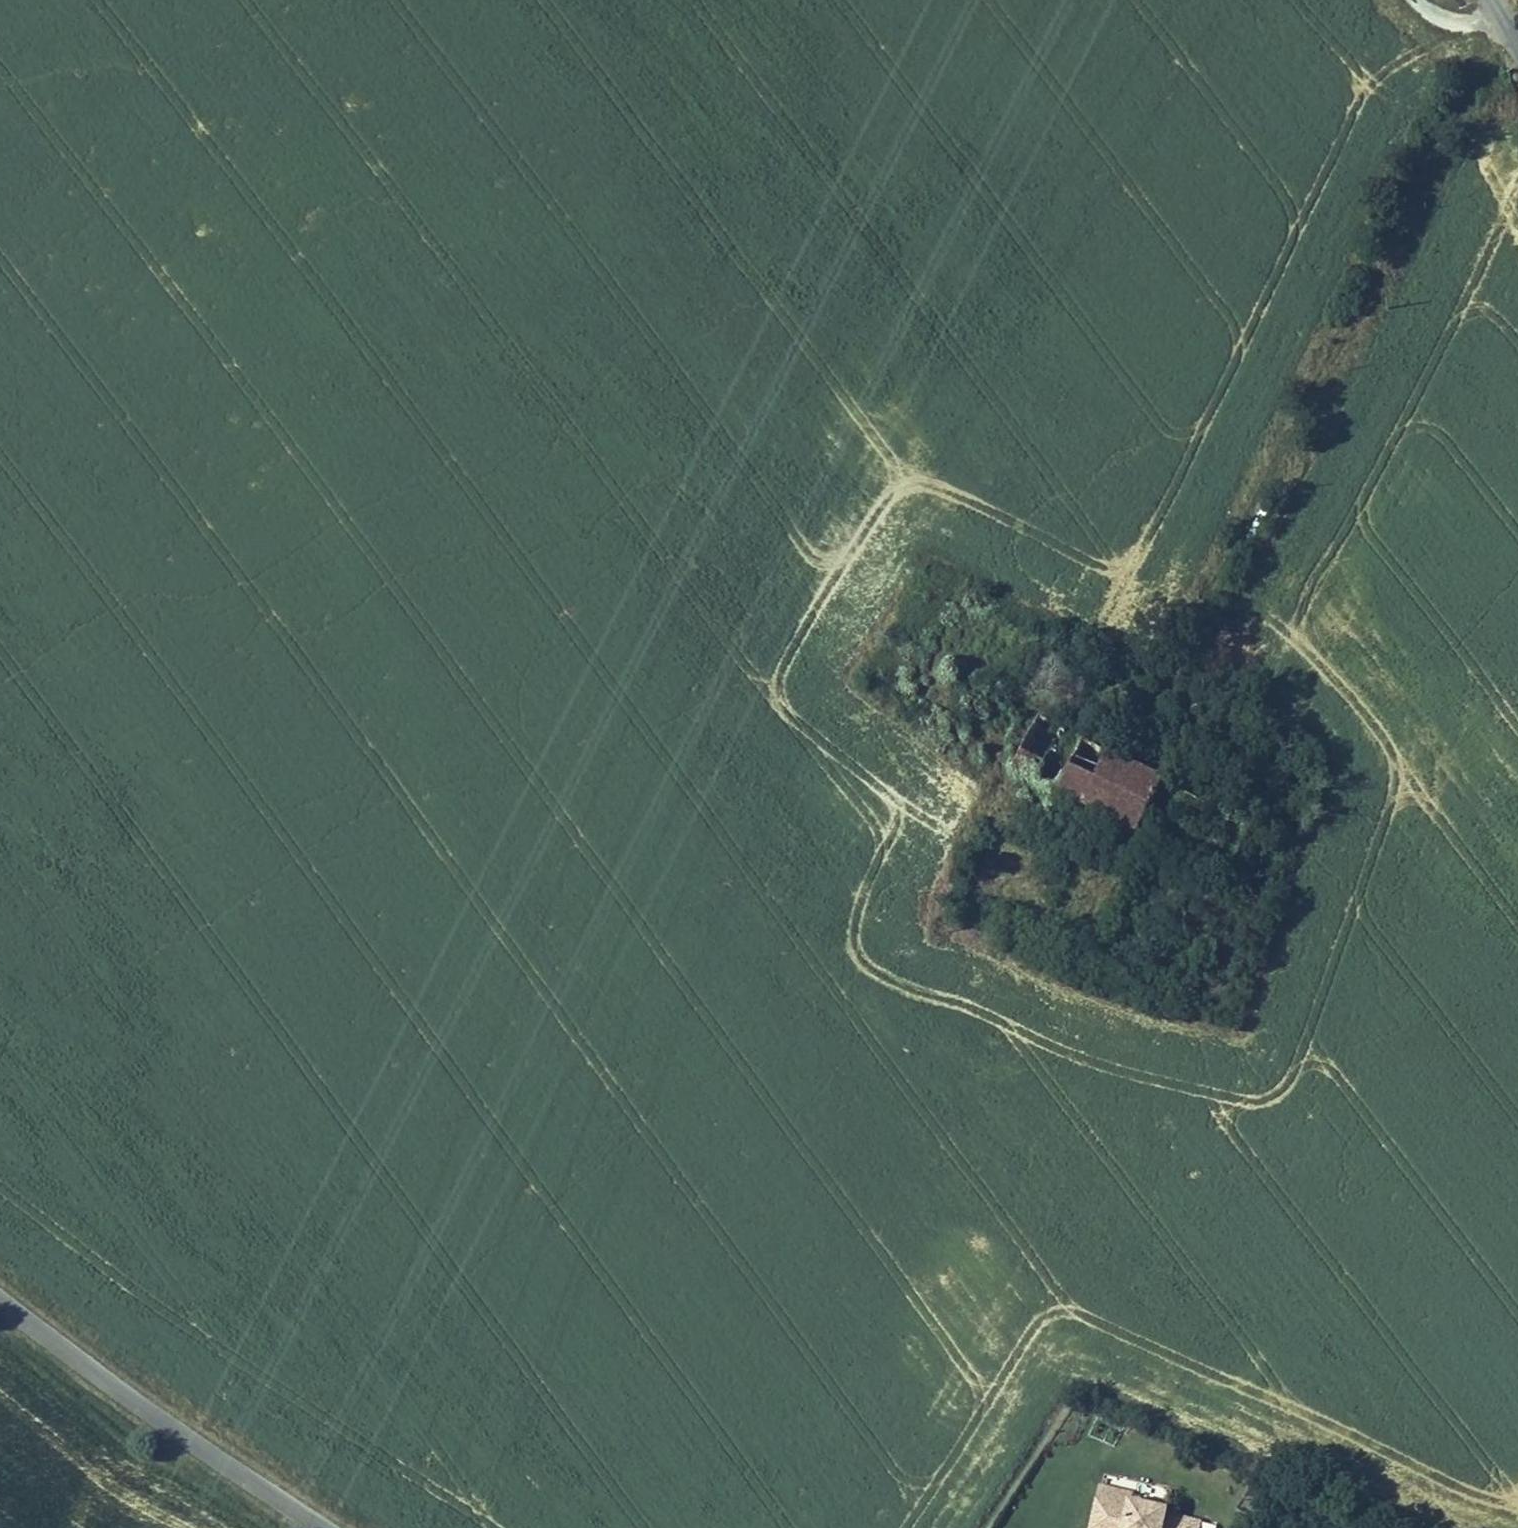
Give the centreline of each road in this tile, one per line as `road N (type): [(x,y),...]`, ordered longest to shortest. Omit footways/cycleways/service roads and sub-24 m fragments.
road 1 (track): [(1143,716),(1177,666),(1366,297),(1462,90),(1505,22)]
road 2 (unclassified): [(0,1303),(157,1420),(323,1527)]

